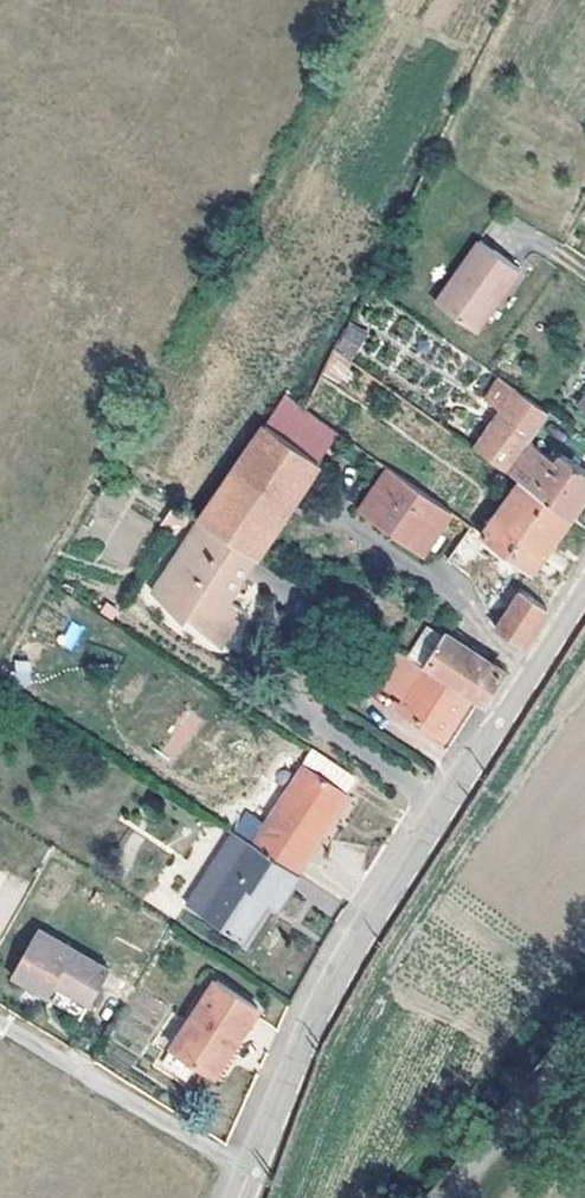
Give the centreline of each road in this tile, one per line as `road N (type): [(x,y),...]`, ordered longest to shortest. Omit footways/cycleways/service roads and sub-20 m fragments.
road 1 (unclassified): [(238,1197),(300,1041),(354,946),(584,590)]

